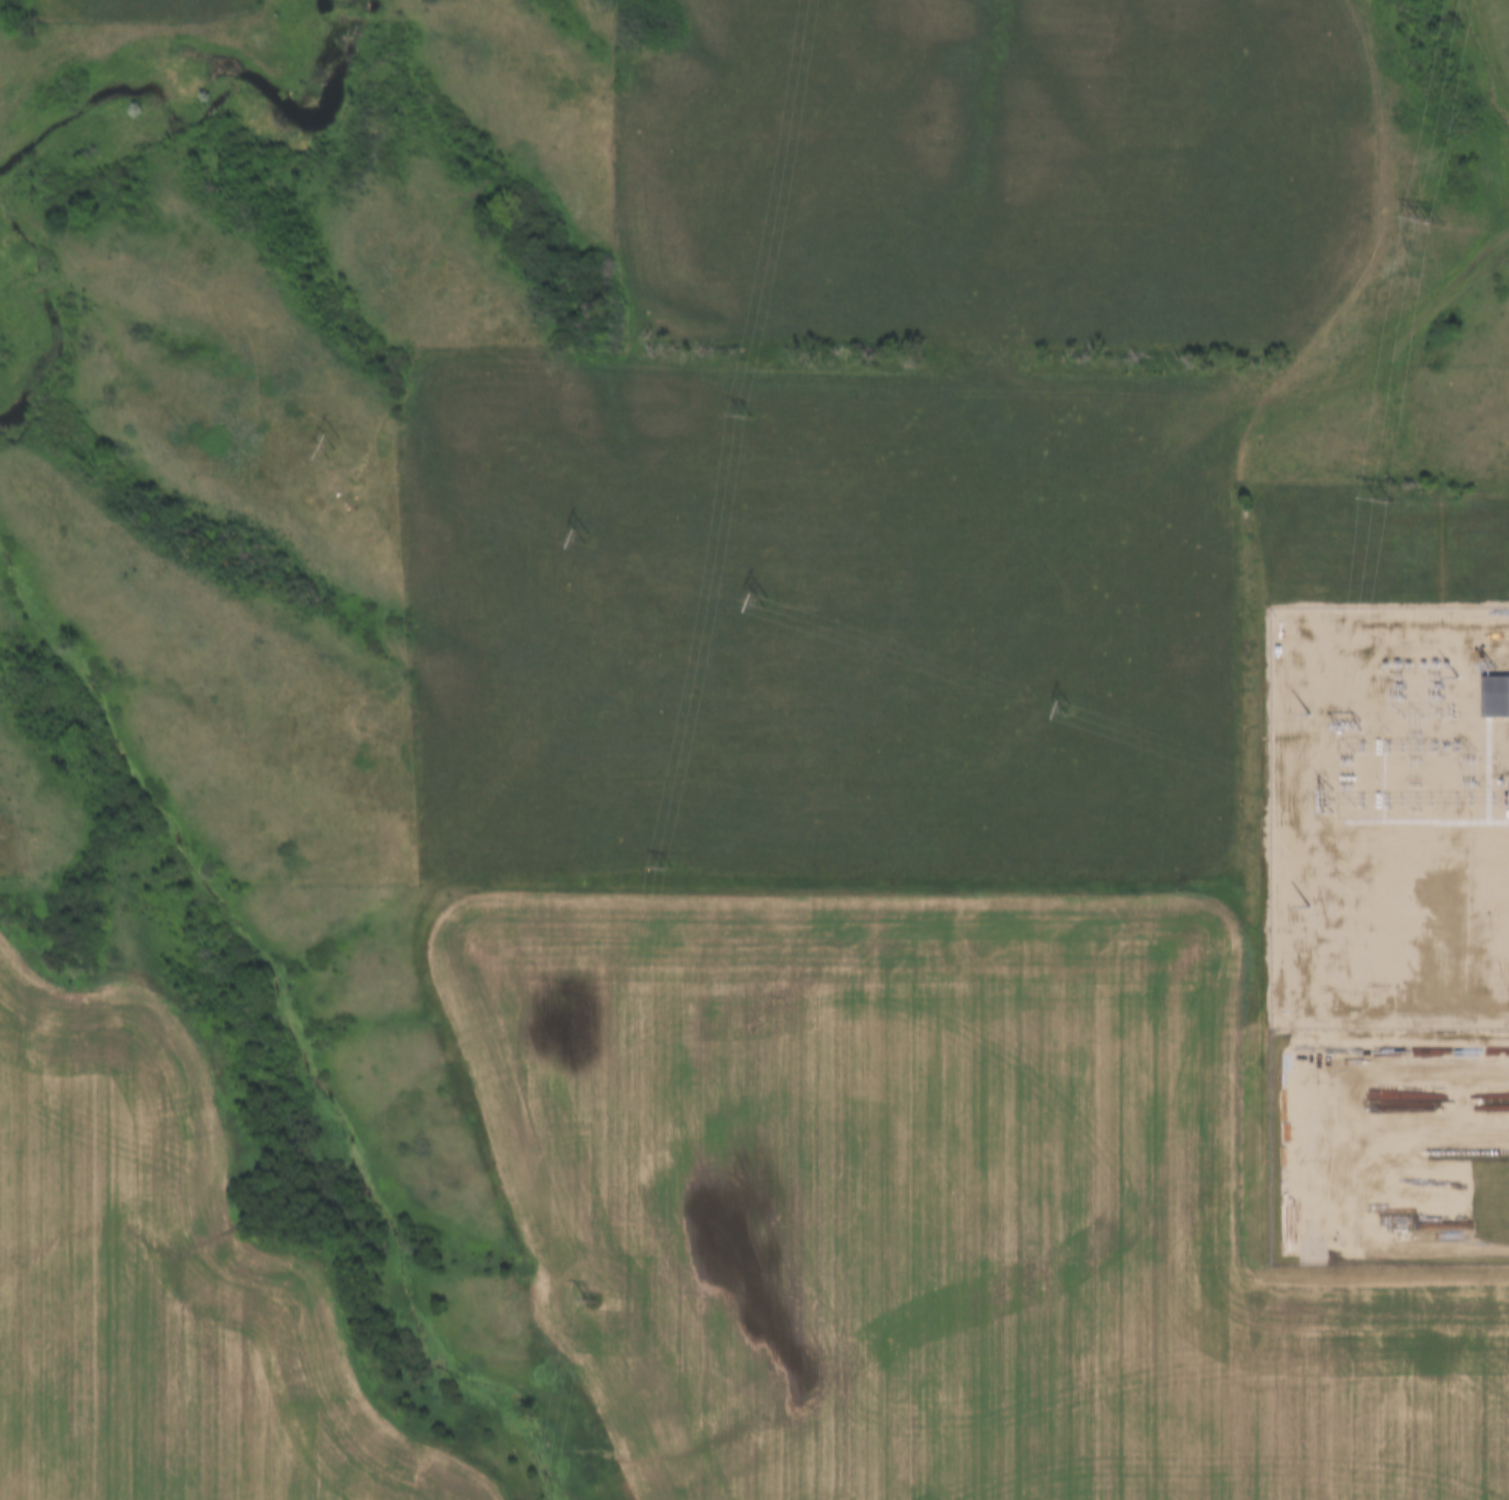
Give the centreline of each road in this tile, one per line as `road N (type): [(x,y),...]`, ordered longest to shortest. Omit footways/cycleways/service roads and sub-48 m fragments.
road 1 (track): [(1250,420),(1368,368),(1508,230)]

